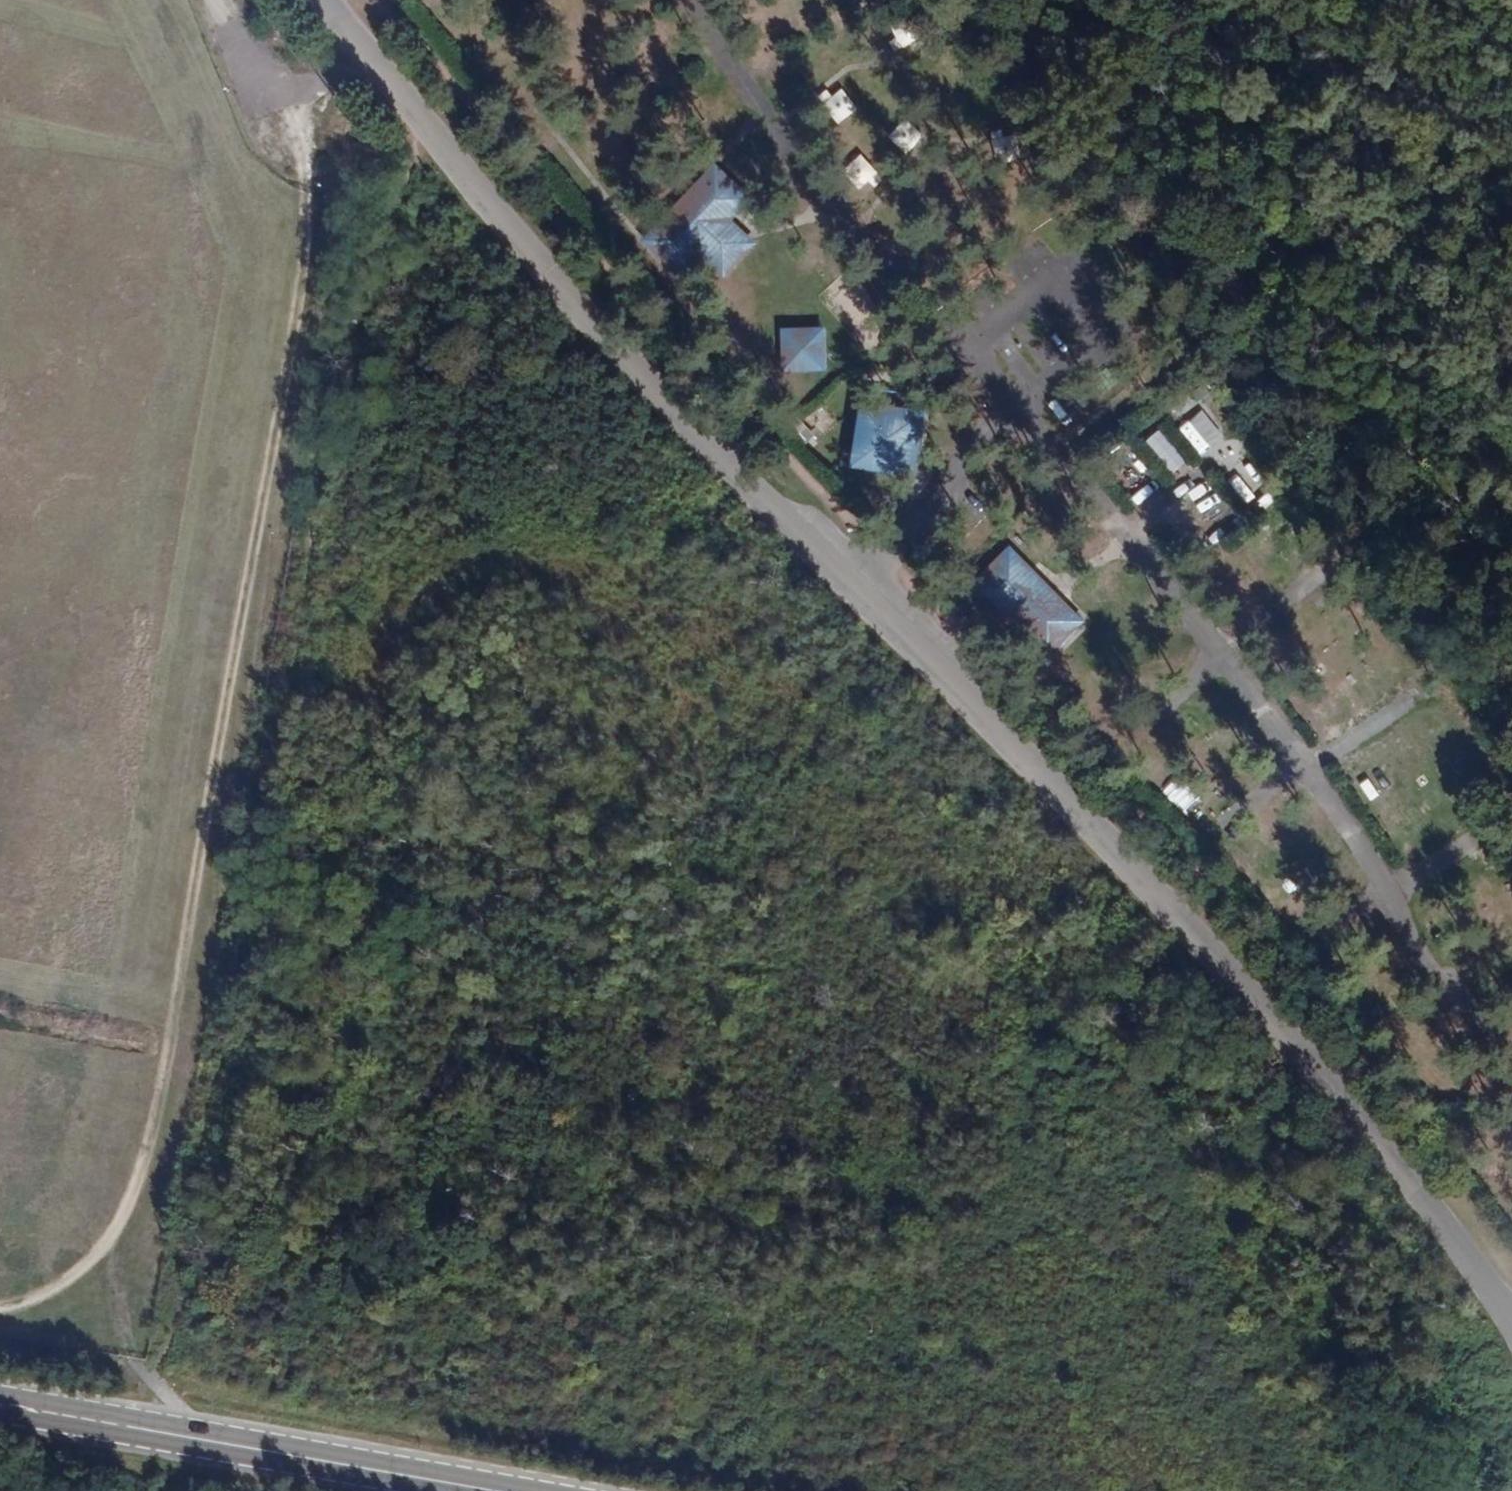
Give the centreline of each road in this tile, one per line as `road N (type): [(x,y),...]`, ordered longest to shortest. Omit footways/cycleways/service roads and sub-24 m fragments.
road 1 (unclassified): [(1511,1322),(1415,1187),(1233,973),(535,269),(321,0)]
road 2 (tertiary): [(491,1490),(0,1405)]

